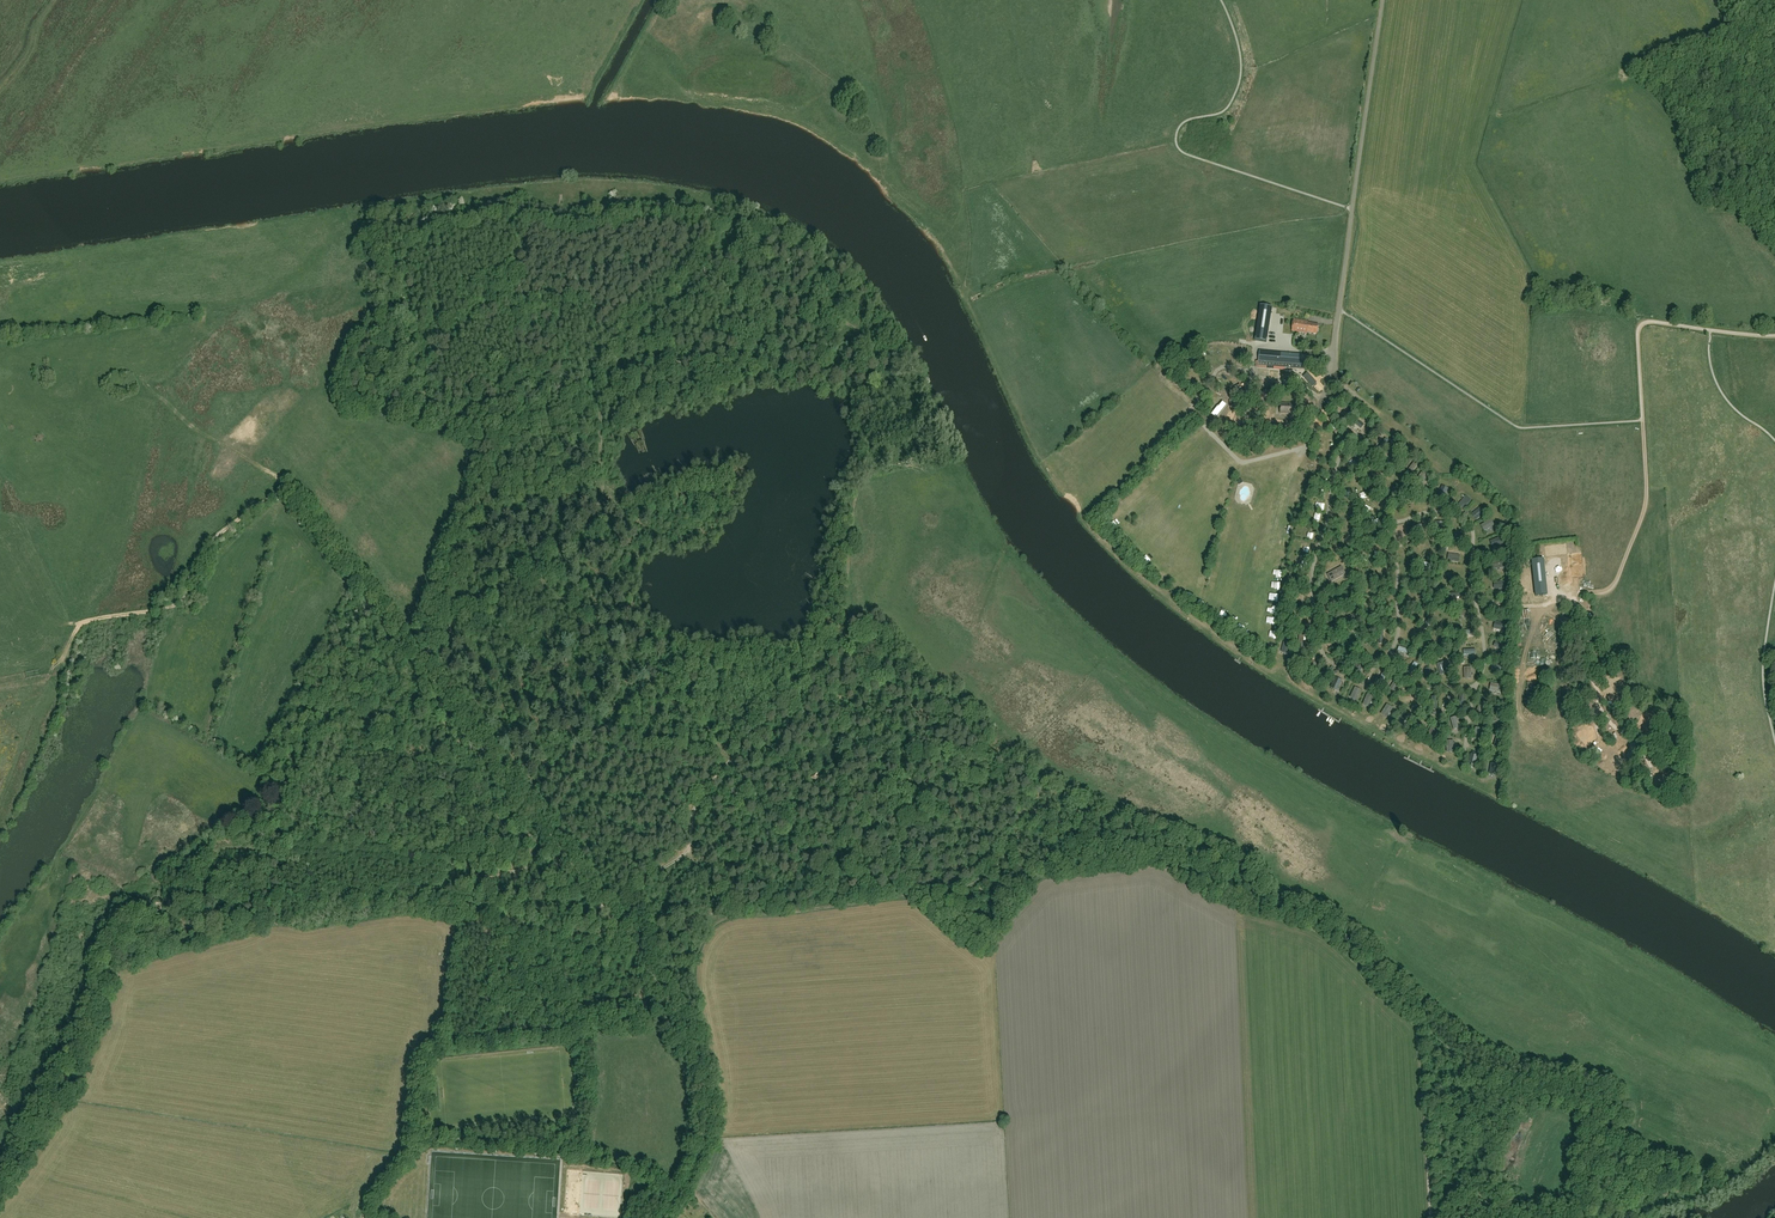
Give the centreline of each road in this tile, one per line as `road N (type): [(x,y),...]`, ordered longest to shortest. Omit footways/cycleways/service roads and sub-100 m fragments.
road 1 (track): [(838,631),(868,352),(862,332),(842,324),(784,332),(700,369),(652,351),(621,362),(599,408),(599,503),(410,653)]
road 2 (track): [(621,362),(559,372),(479,419),(372,392),(356,374),(397,322),(407,251),(502,221),(557,234),(636,221),(717,236),(738,220)]
road 3 (track): [(410,653),(290,490),(199,557),(178,604),(90,618),(55,663),(0,682)]
road 4 (track): [(1066,793),(1034,802),(997,873),(965,899),(749,916),(707,938),(692,980),(713,1064),(705,1083)]
road 5 (track): [(997,873),(1027,887),(1156,866),(1240,910),(1319,934),(1419,1030)]
road 6 (track): [(644,960),(633,910),(641,888),(689,849),(695,802),(838,631)]
road 7 (unclassified): [(1325,399),(1383,0)]
road 8 (track): [(681,1189),(641,1169),(564,1150),(464,1139),(405,1153),(382,1178),(364,1217)]
road 9 (track): [(614,919),(410,653)]
road 10 (track): [(1321,402),(1298,385),(1230,366),(1216,371),(1189,411),(1240,463),(1306,448),(1318,424)]
road 11 (track): [(732,756),(522,563)]
road 12 (track): [(665,1217),(701,1145),(707,1099),(689,1037),(644,960)]
road 13 (track): [(1387,523),(1434,511),(1471,528),(1485,664),(1469,716)]
road 14 (track): [(1644,421),(1645,508),(1616,583),(1578,595),(1582,642)]
road 15 (track): [(1424,717),(1424,703),(1390,658),(1399,614),(1386,490)]
road 16 (track): [(1344,439),(1312,563),(1317,632),(1308,649)]
road 17 (track): [(1431,1009),(1419,1030),(1430,1217)]
road 18 (track): [(517,792),(648,682)]
road 19 (track): [(614,362),(606,328),(666,270),(681,241),(676,234)]

